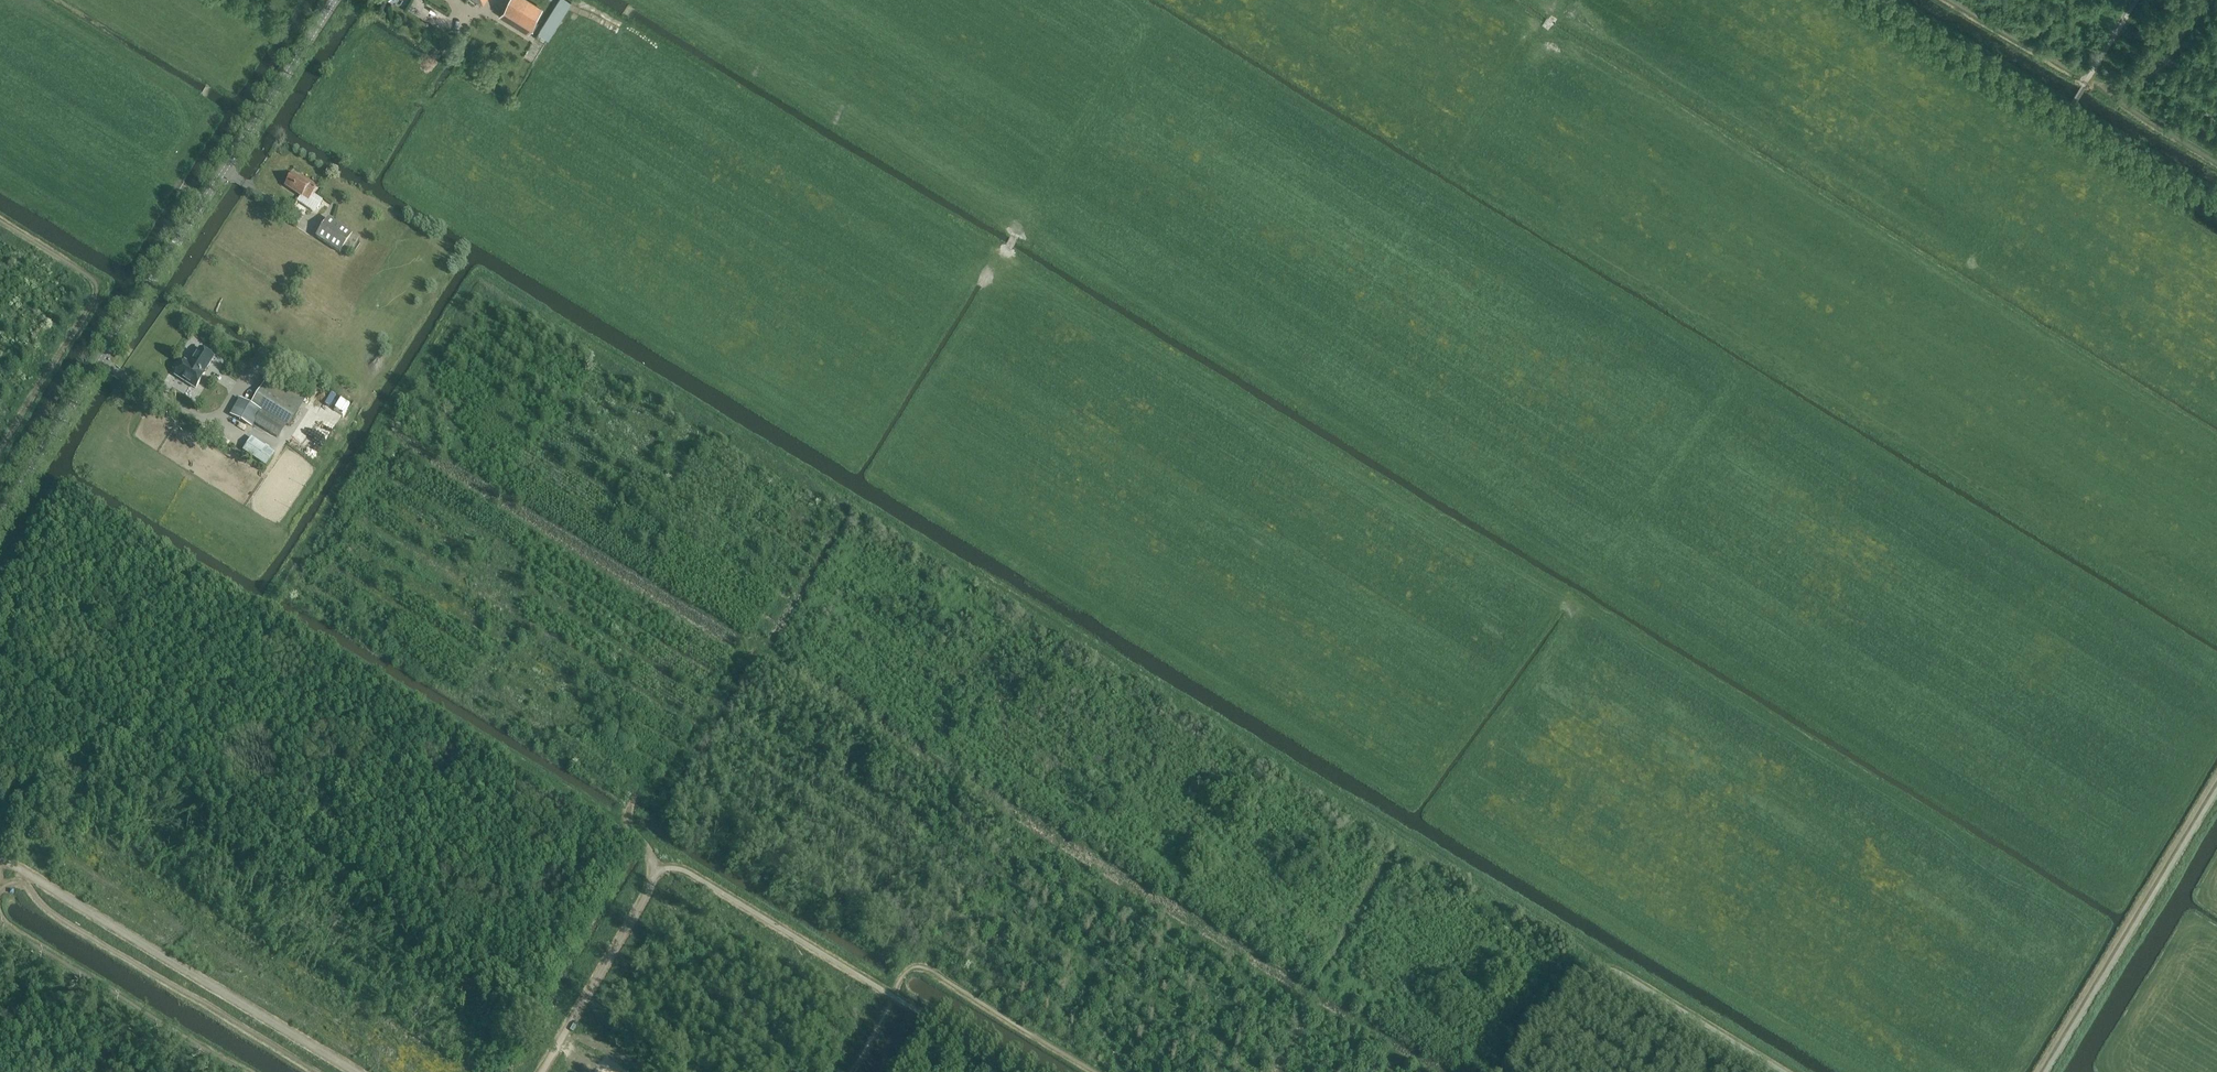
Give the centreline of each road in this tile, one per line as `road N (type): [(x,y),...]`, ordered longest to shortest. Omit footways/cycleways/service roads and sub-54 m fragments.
road 1 (unclassified): [(0,525),(339,0)]
road 2 (track): [(321,1071),(45,908),(27,872)]

